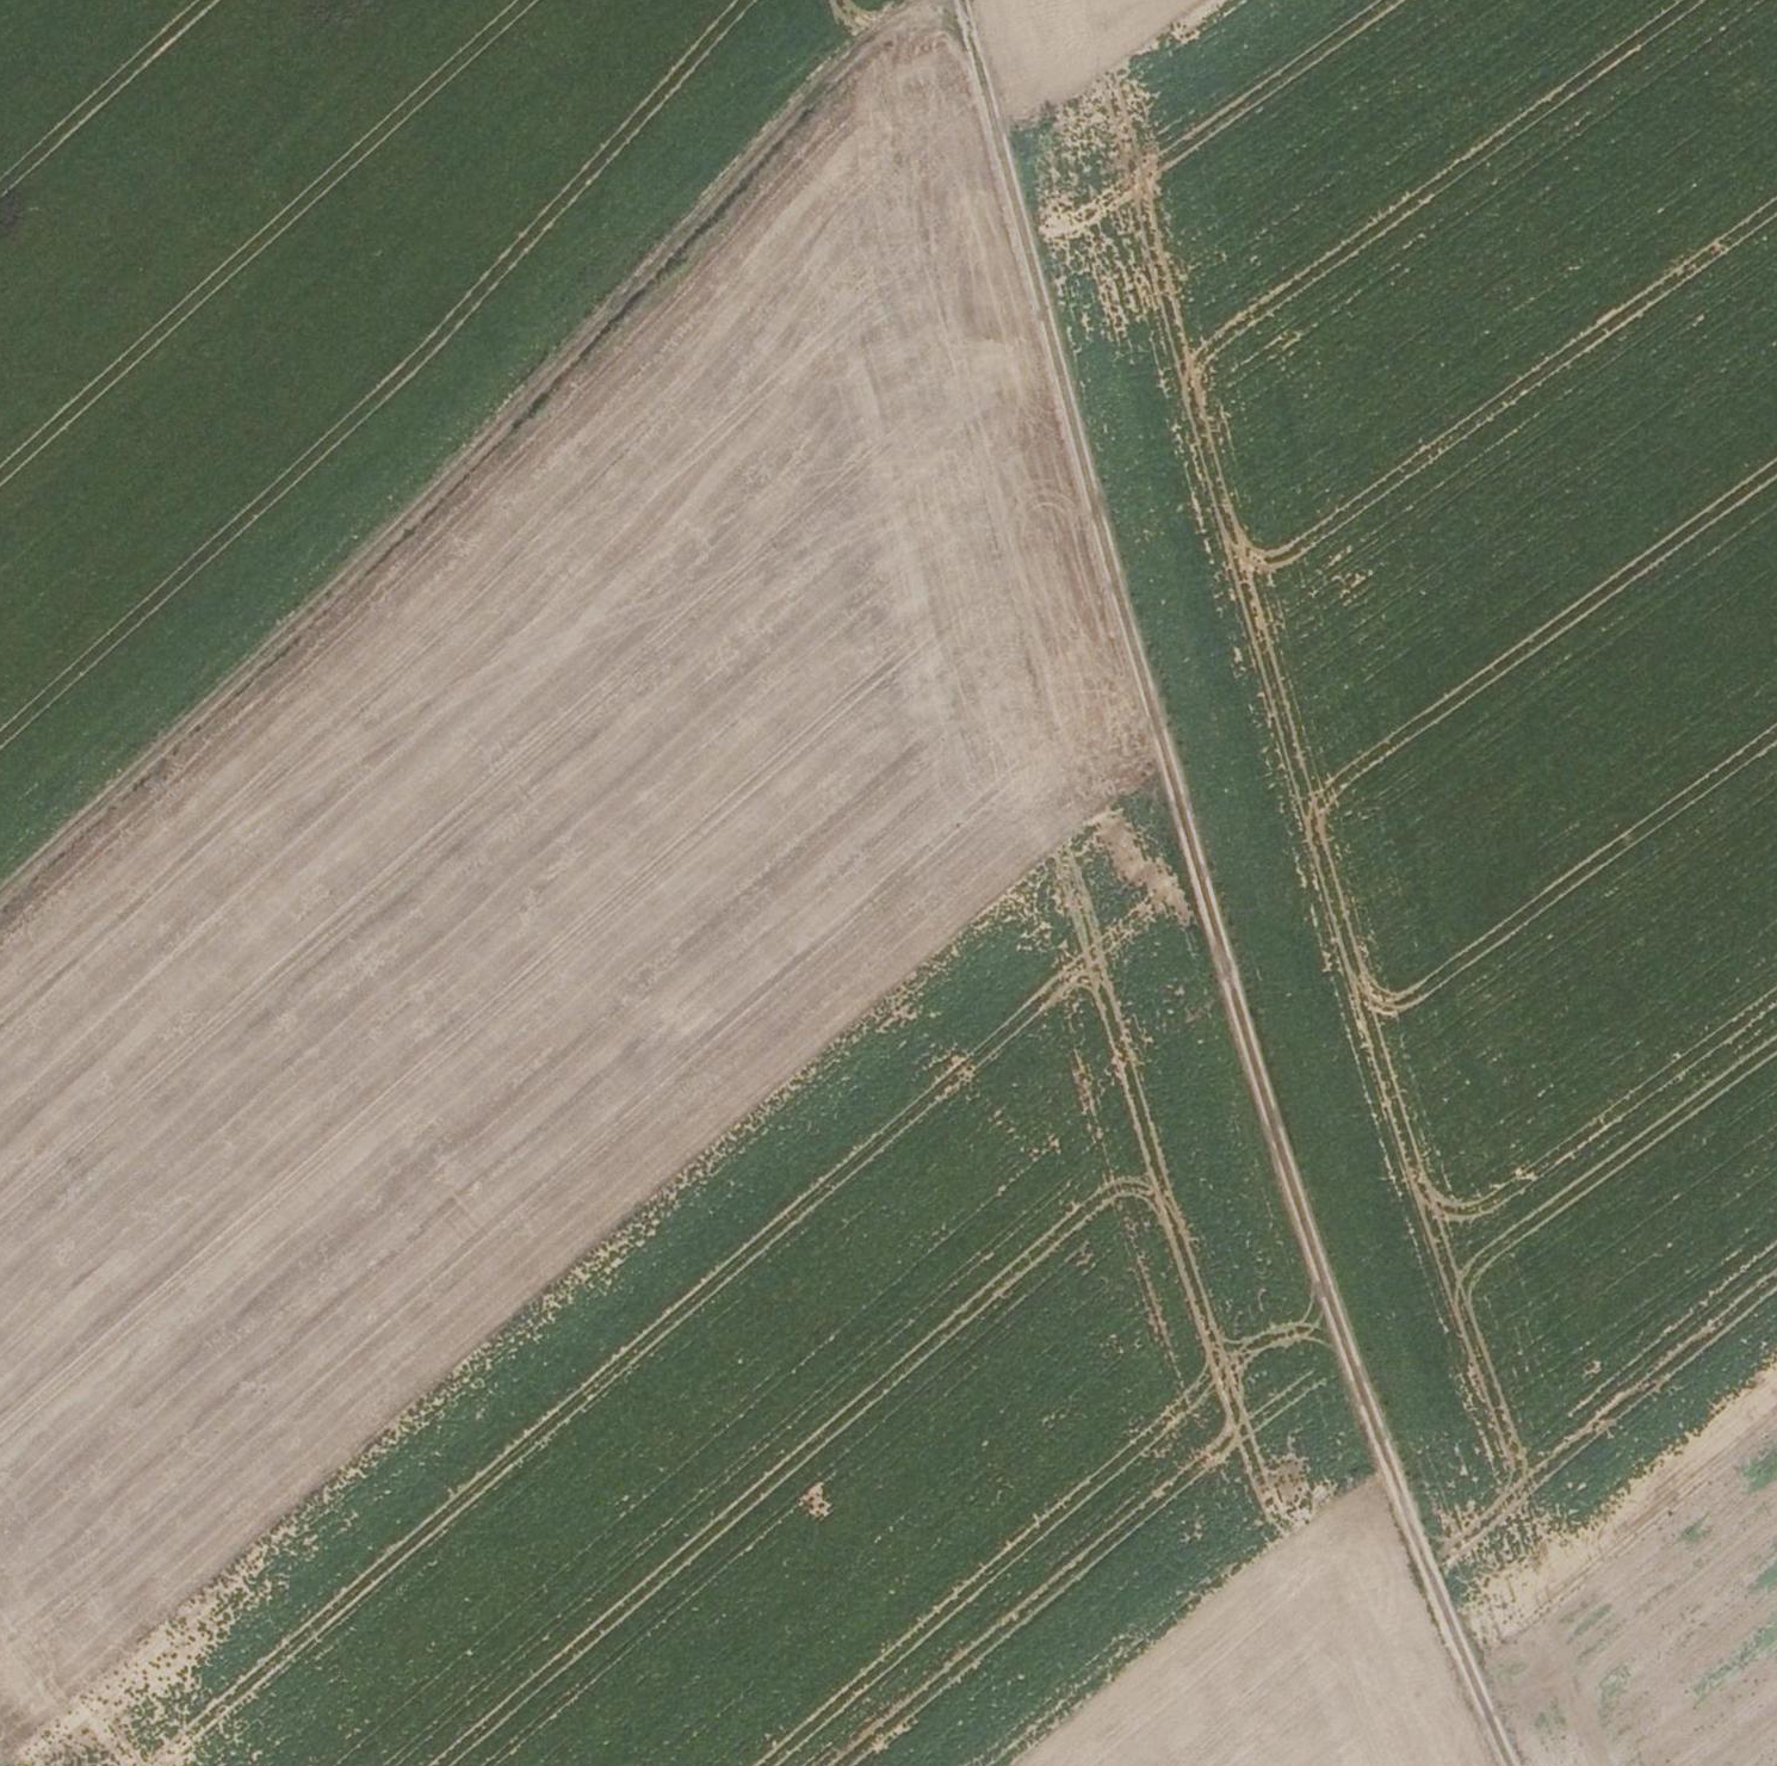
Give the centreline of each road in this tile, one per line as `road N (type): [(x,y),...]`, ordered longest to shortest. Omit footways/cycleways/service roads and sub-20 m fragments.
road 1 (track): [(952,0),(1170,785),(1430,1570),(1516,1765)]
road 2 (track): [(0,908),(416,529),(922,0)]

